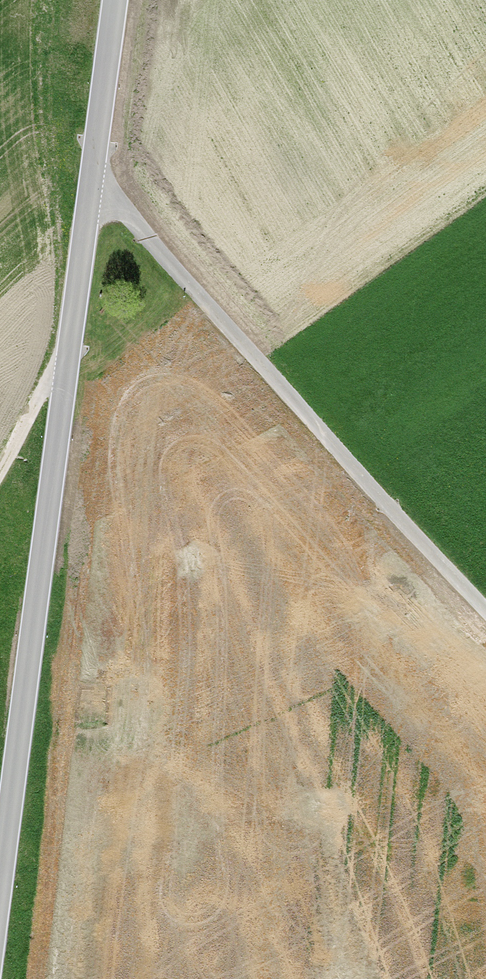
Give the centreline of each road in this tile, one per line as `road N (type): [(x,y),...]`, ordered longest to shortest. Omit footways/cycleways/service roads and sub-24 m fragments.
road 1 (tertiary): [(115,0),(0,885)]
road 2 (track): [(485,610),(91,185)]
road 3 (track): [(65,374),(46,389),(0,475)]

